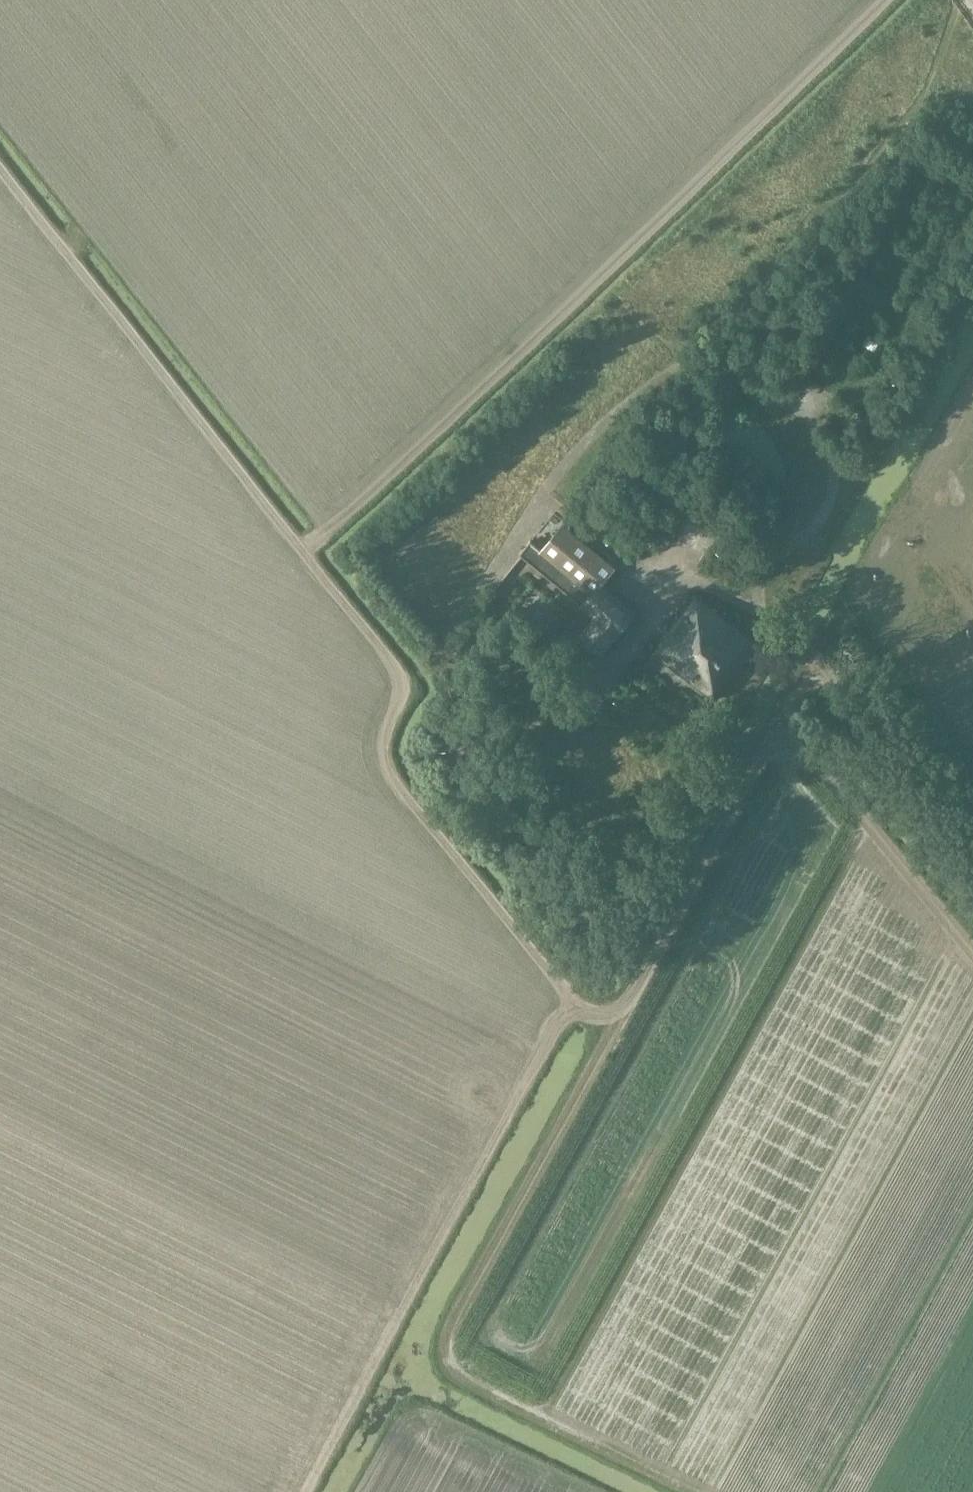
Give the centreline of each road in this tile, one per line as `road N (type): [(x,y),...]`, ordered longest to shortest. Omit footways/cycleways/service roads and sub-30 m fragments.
road 1 (track): [(469,1172),(562,1013),(550,978),(389,777),(379,739),(397,679),(298,549),(881,0)]
road 2 (track): [(298,549),(0,174)]
road 3 (track): [(562,1013),(616,1009),(795,690),(819,664)]

